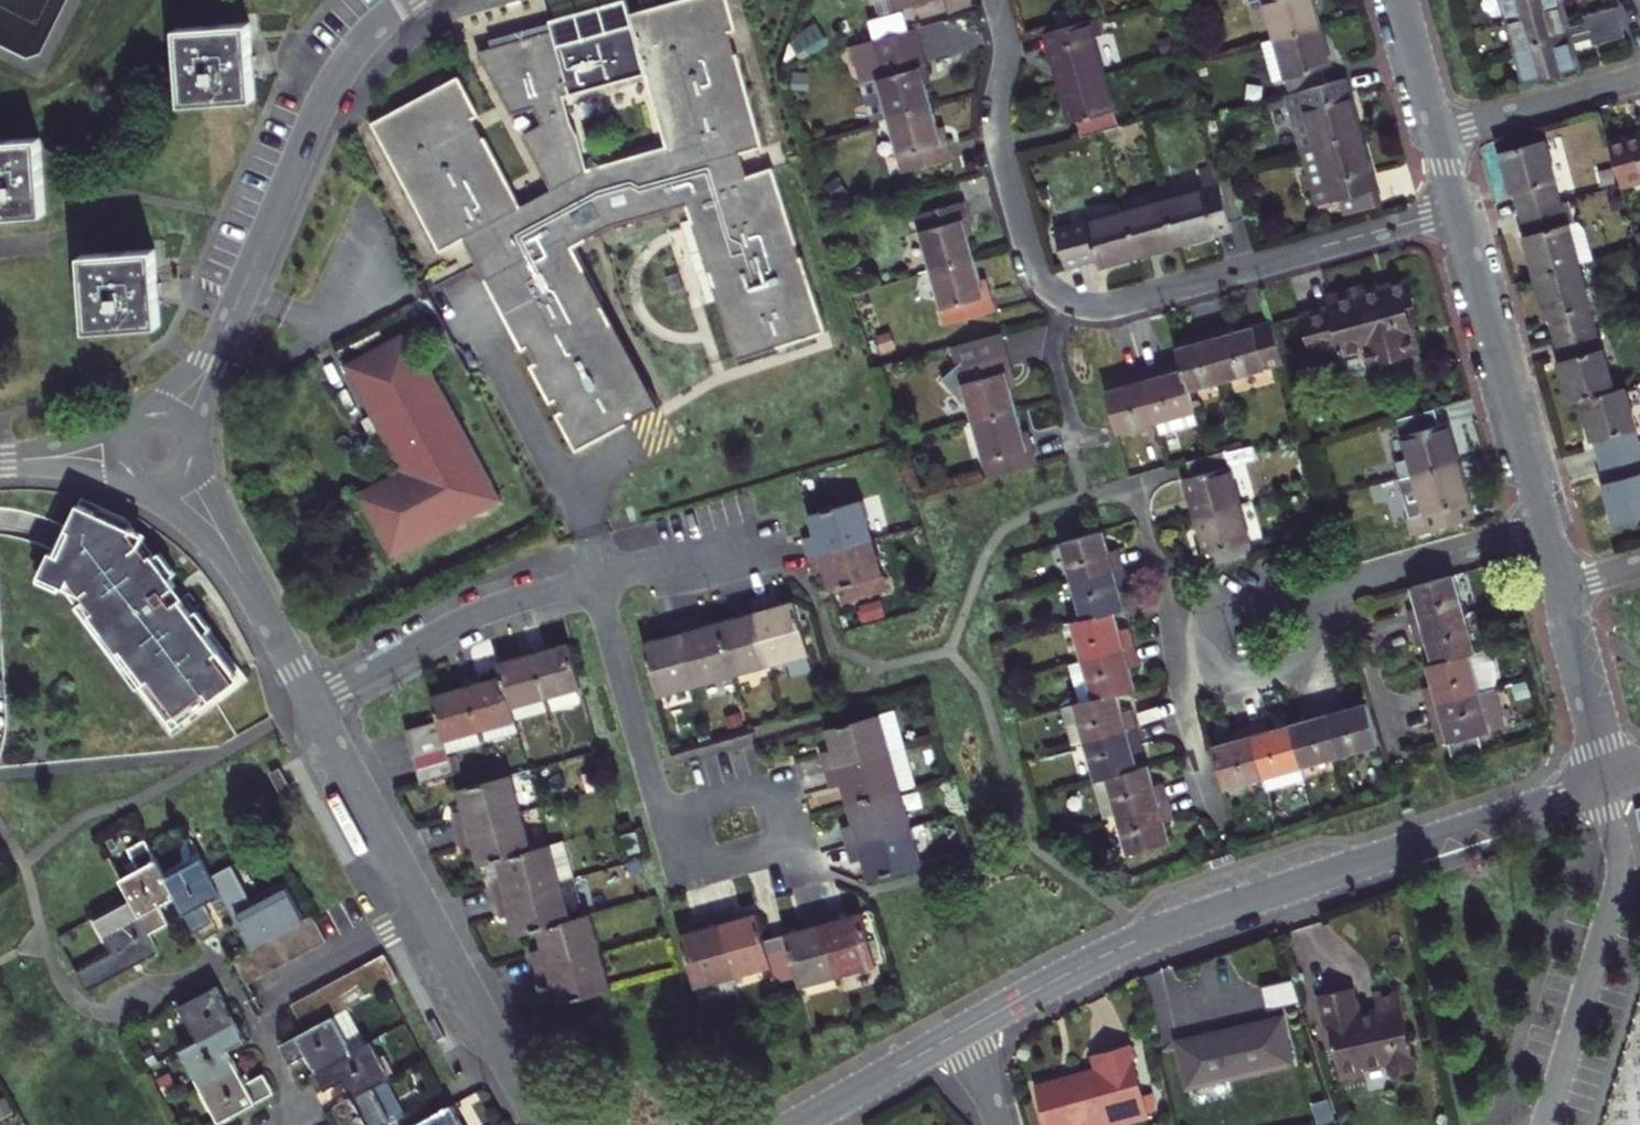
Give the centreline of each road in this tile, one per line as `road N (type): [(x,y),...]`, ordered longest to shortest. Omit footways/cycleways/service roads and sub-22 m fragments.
road 1 (residential): [(1457,210),(1106,307),(1067,302),(1032,266),(1002,158),(997,120),(1008,50),(999,0)]
road 2 (tertiary): [(967,1029),(1184,921),(1601,788)]
road 3 (residential): [(156,449),(210,364),(324,100),(365,40),(411,0)]
road 4 (residential): [(1601,788),(1621,870),(1546,1124)]
road 5 (residential): [(1547,528),(1457,210)]
road 6 (residential): [(312,705),(476,616),(598,581)]
road 7 (residential): [(156,449),(211,523),(312,705)]
road 8 (residential): [(1547,528),(1306,604)]
road 9 (residential): [(424,908),(545,1124)]
road 10 (residential): [(662,817),(678,878),(794,847),(777,786)]
road 11 (residential): [(598,581),(662,817)]
road 12 (residential): [(312,705),(424,908)]
road 13 (residential): [(1306,604),(1260,582),(1217,609),(1216,659),(1241,683),(1275,686)]
road 14 (residential): [(1439,135),(1639,79)]
road 15 (residential): [(1616,783),(1564,589)]
road 16 (tertiary): [(798,1124),(967,1029)]
road 17 (residential): [(424,908),(254,1001)]
road 18 (residential): [(598,581),(764,540)]
road 19 (residential): [(254,1001),(209,964),(112,1012)]
road 20 (residential): [(0,464),(156,449)]
road 21 (residential): [(1439,135),(1401,0)]
road 22 (residential): [(254,1001),(308,1124)]

